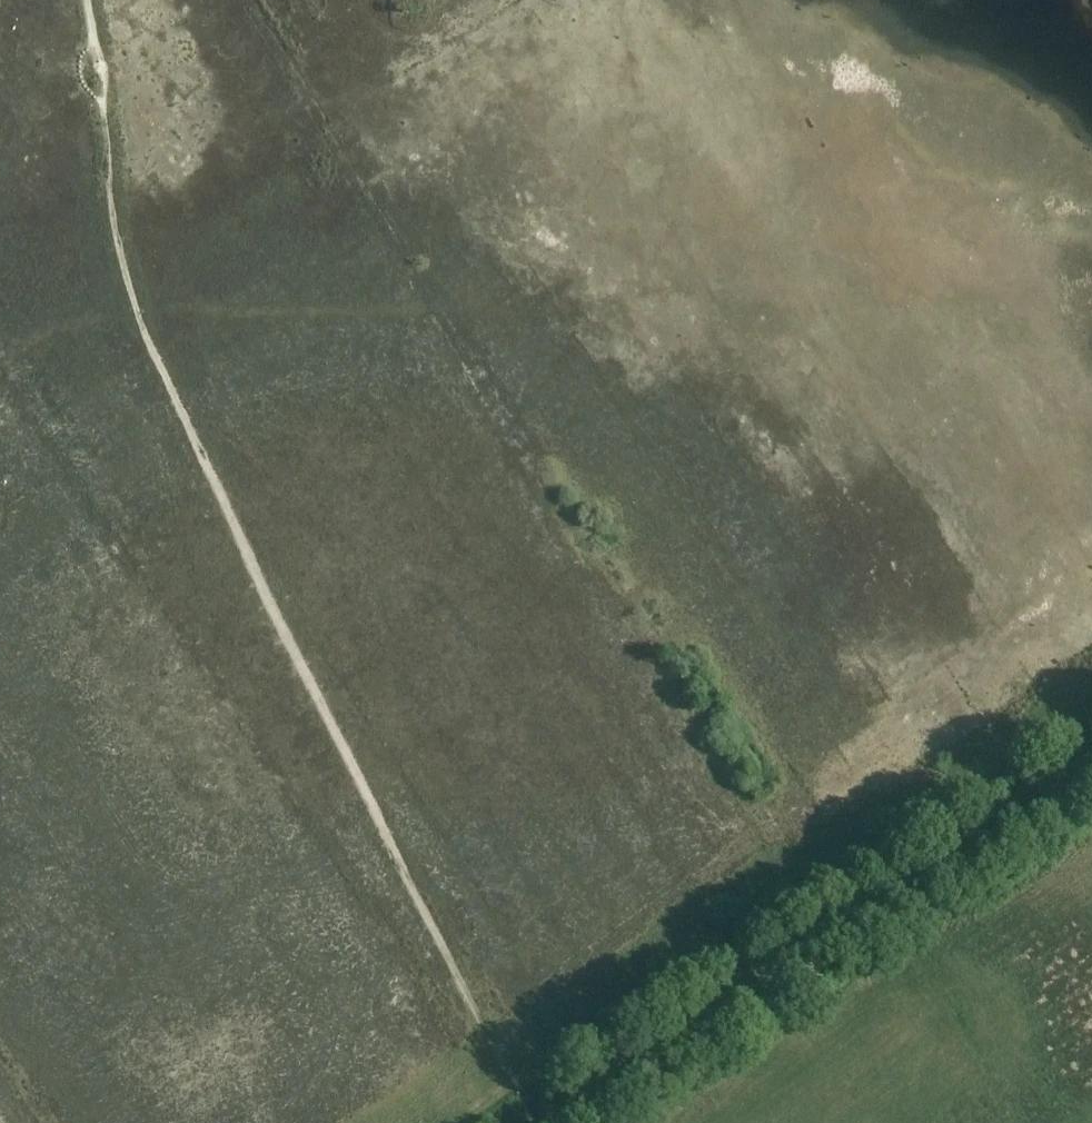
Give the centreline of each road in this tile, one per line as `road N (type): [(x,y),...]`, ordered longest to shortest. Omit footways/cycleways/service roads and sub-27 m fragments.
road 1 (track): [(529,1122),(1091,759)]

